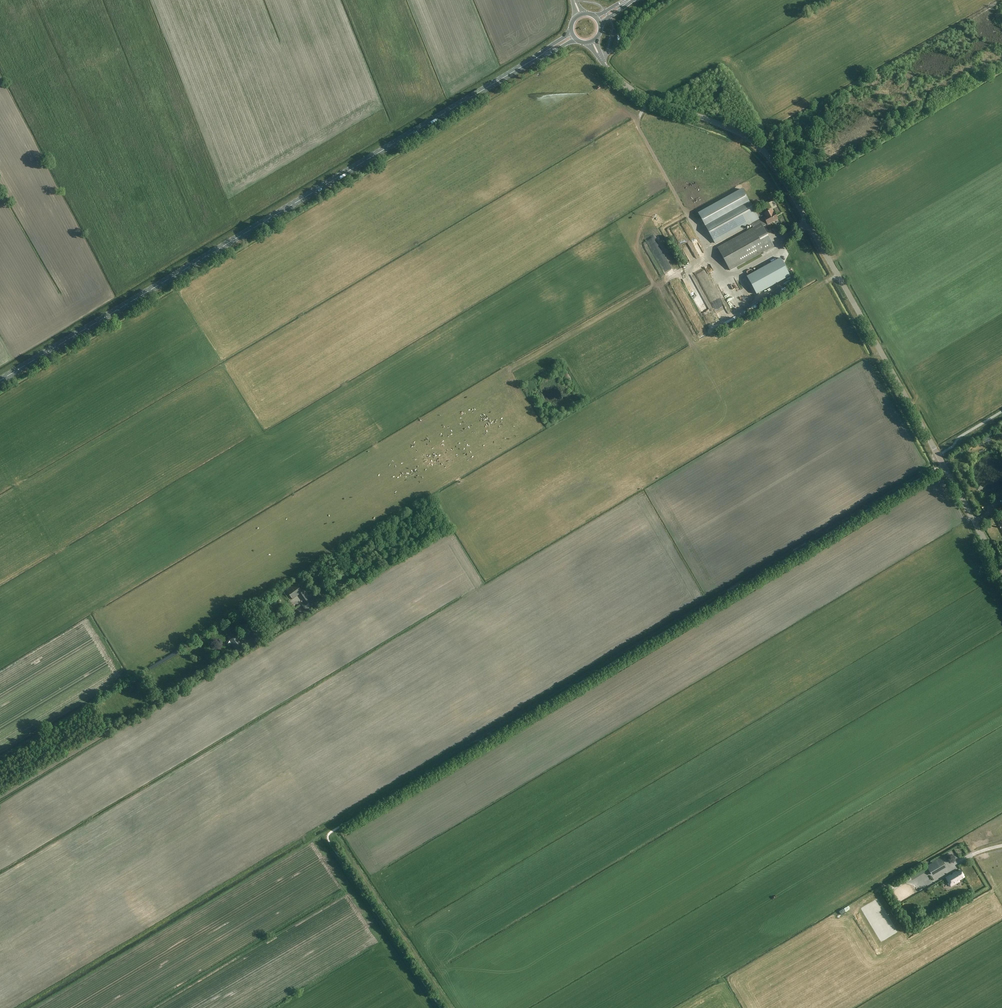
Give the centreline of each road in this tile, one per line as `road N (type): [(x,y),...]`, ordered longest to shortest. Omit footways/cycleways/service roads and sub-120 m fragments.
road 1 (tertiary): [(1001,571),(772,161),(742,134),(632,89),(600,57)]
road 2 (primary): [(0,380),(542,54)]
road 3 (track): [(0,799),(348,592)]

